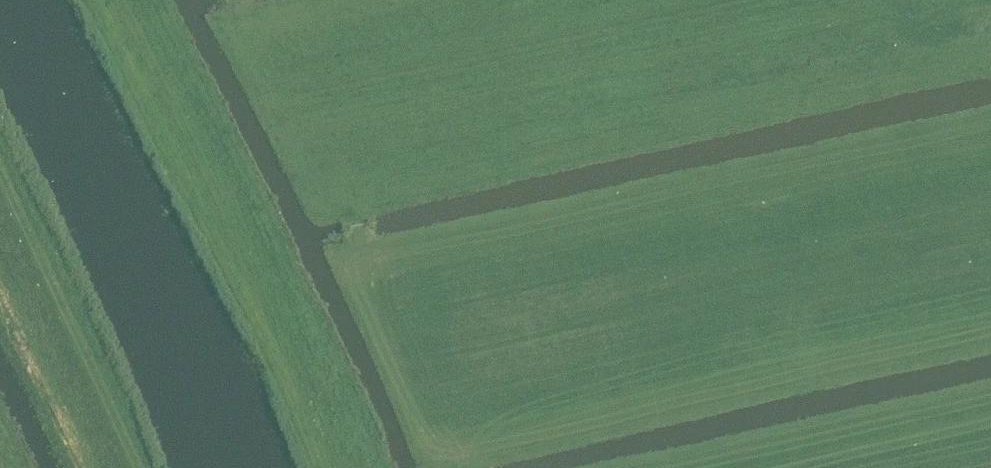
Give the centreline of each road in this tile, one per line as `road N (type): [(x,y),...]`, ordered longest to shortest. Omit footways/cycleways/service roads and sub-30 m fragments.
road 1 (track): [(0,176),(137,467)]

